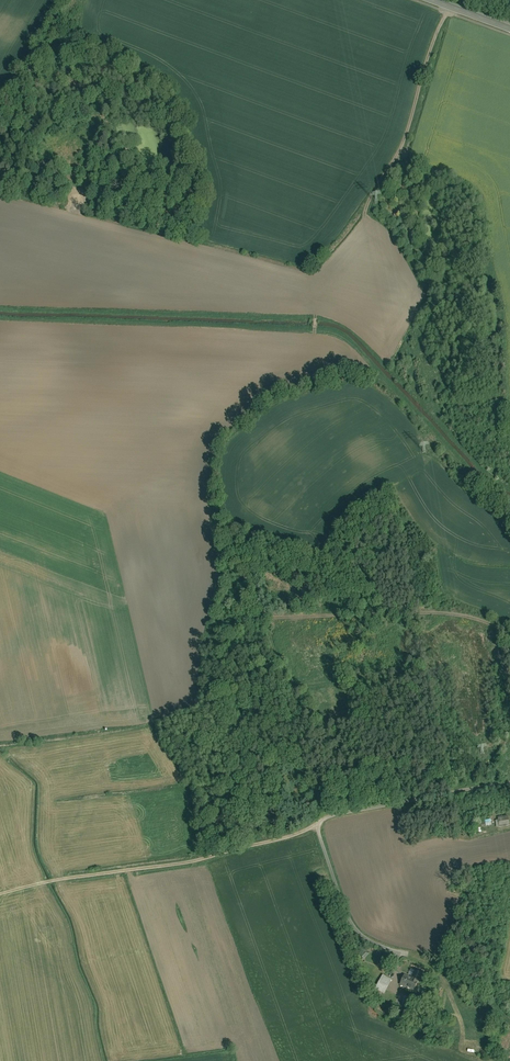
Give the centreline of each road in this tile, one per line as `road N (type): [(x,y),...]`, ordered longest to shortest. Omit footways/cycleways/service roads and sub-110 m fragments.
road 1 (track): [(319,825),(187,863),(0,894)]
road 2 (track): [(319,825),(270,624),(218,532)]
road 3 (track): [(509,637),(465,615),(431,611),(266,616)]
road 4 (track): [(452,5),(398,155),(364,213)]

